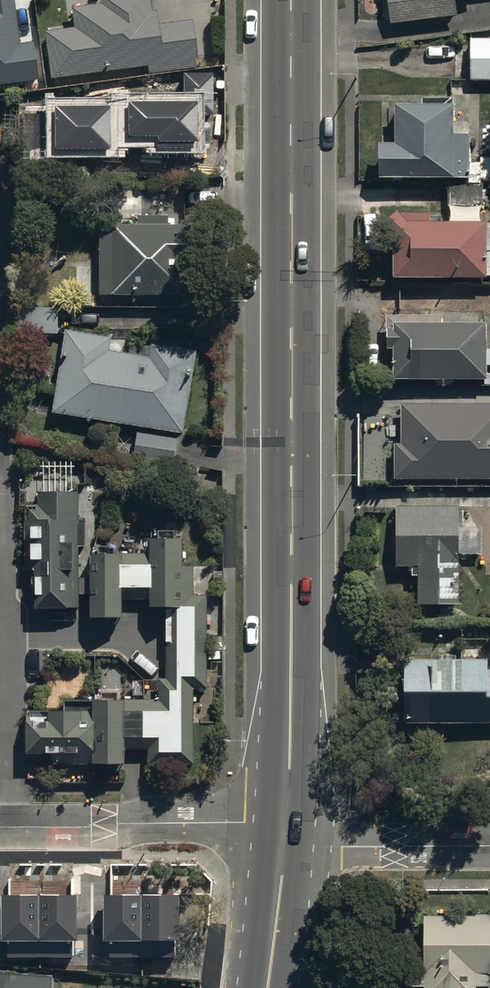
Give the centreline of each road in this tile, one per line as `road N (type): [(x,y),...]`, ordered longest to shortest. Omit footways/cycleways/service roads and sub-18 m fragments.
road 1 (primary): [(292,0),(287,831)]
road 2 (residential): [(287,831),(245,824),(0,825)]
road 3 (residential): [(489,845),(342,847),(287,831)]
road 4 (primary): [(287,831),(267,987)]

